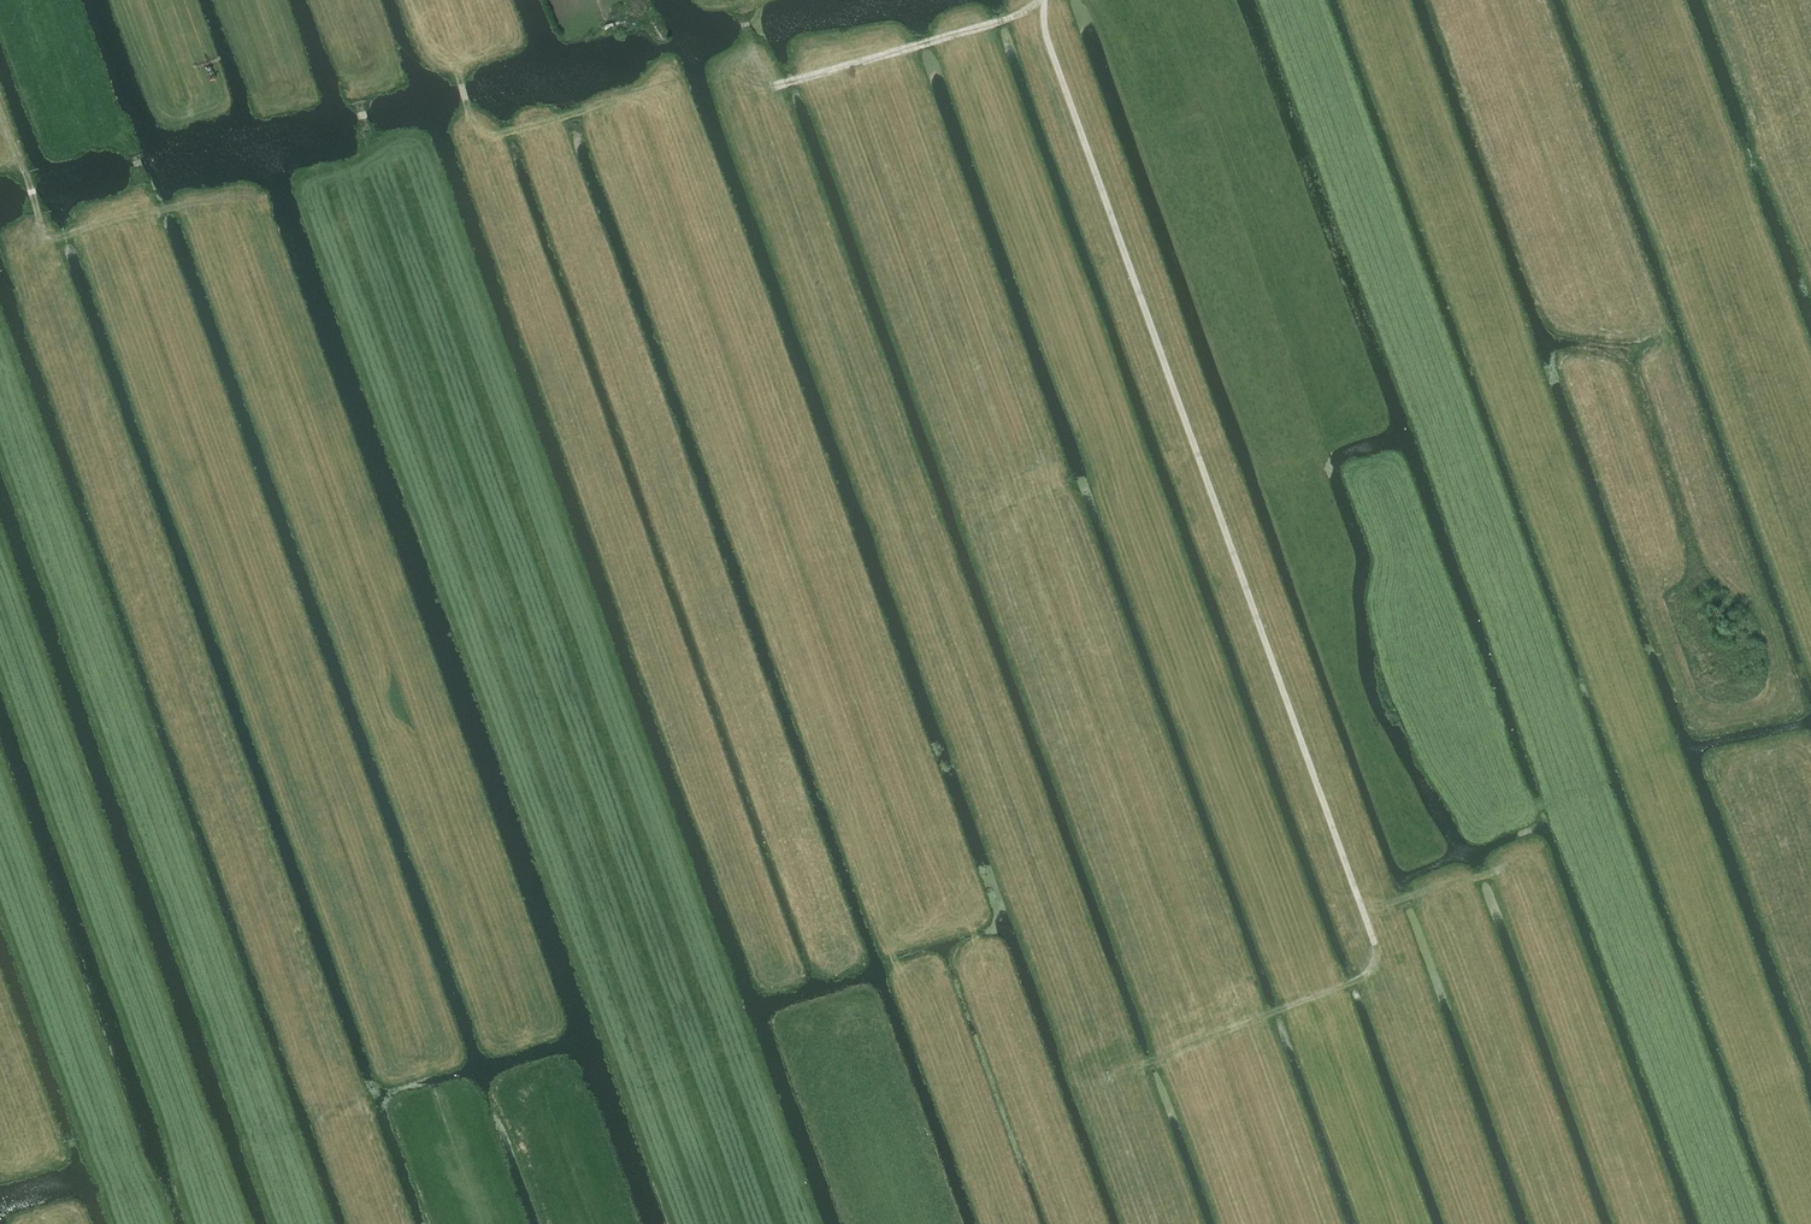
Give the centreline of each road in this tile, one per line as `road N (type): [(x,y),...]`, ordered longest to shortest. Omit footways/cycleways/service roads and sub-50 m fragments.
road 1 (track): [(1296,1132),(1259,1028),(1269,1016),(1363,979),(1377,947),(1046,31),(1044,0)]
road 2 (track): [(1039,0),(1007,19),(777,85)]

